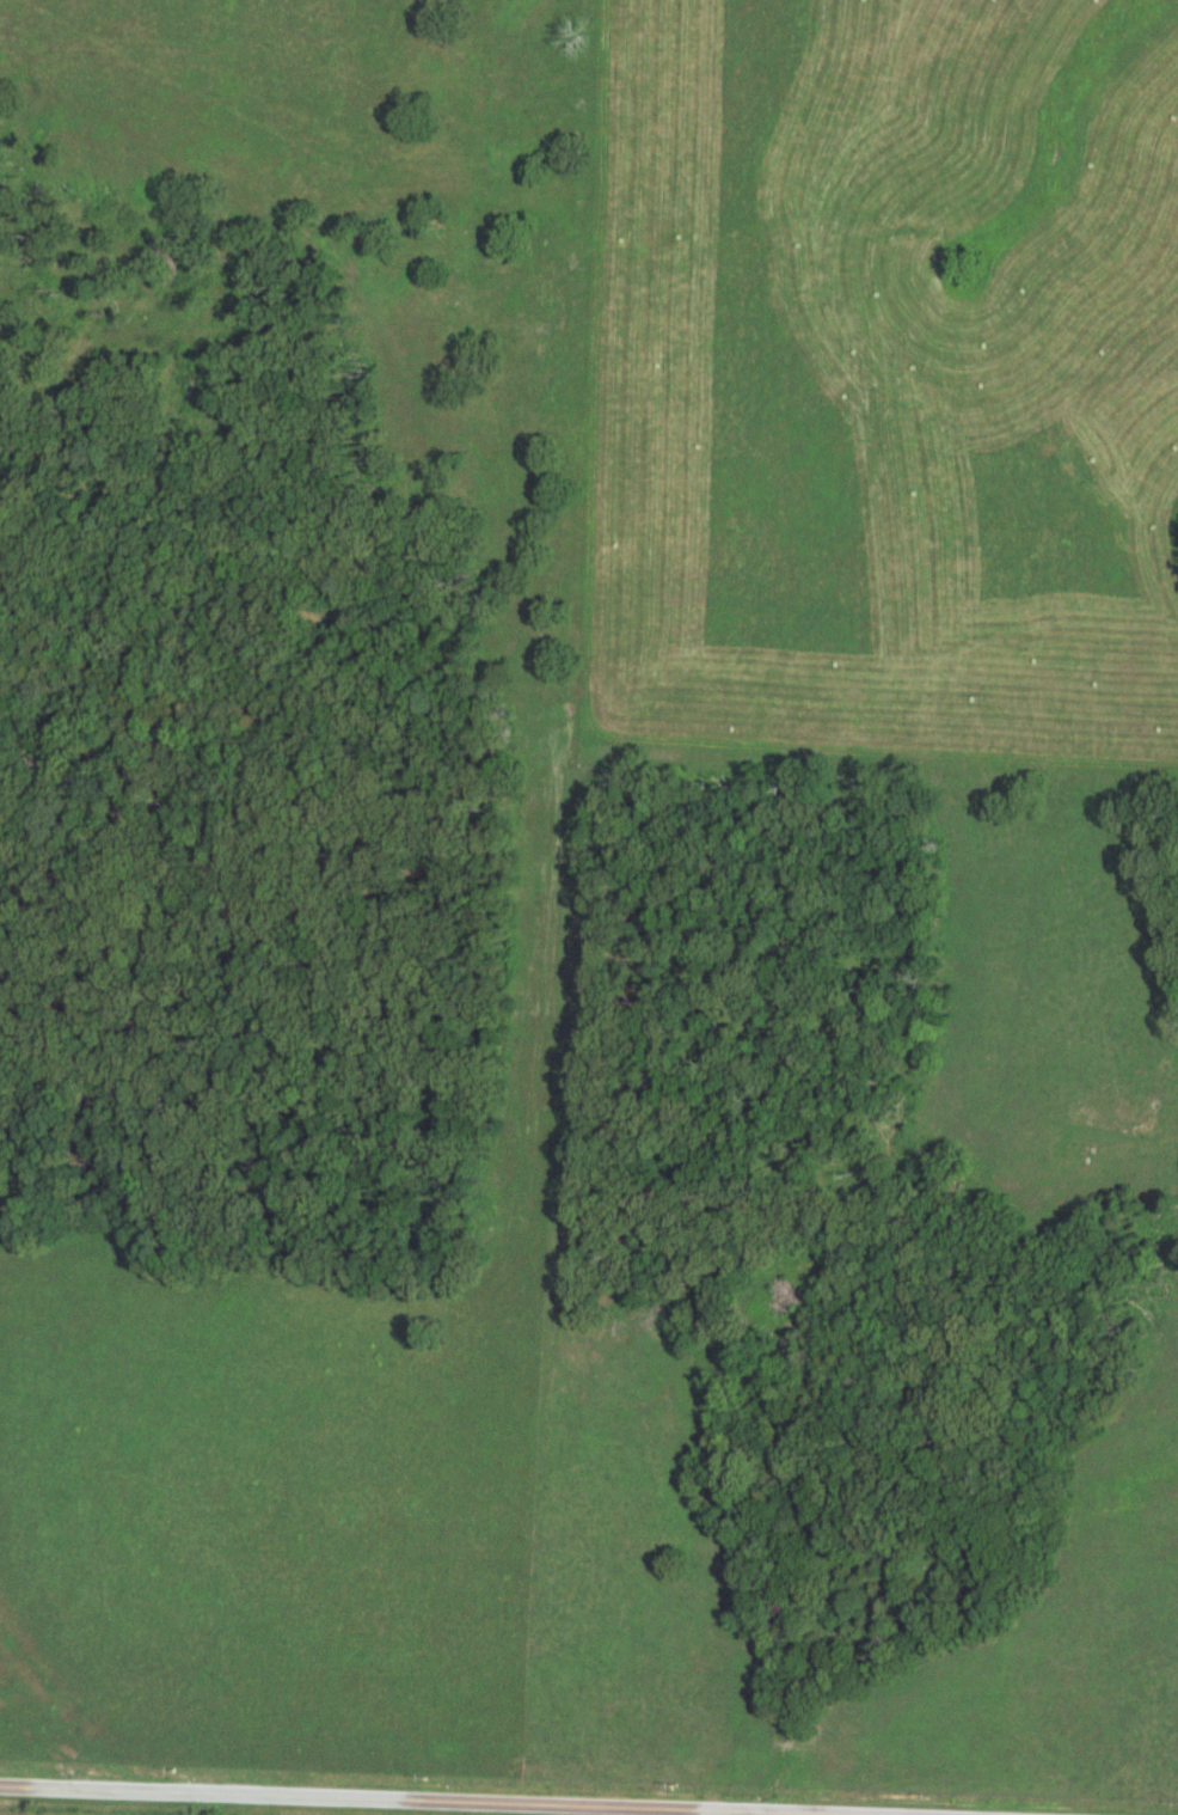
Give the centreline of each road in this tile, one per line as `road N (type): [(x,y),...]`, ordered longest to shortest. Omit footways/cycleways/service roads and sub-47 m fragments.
road 1 (secondary): [(0,1784),(925,1814)]

